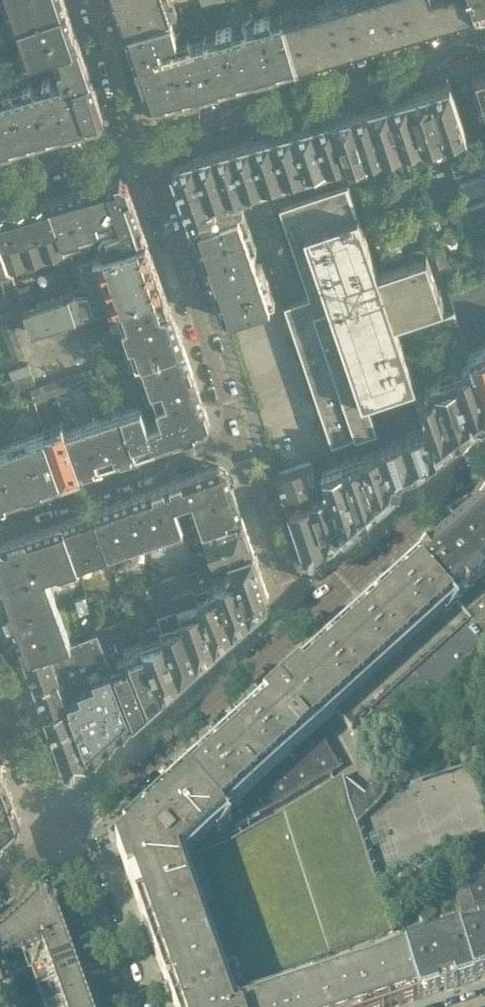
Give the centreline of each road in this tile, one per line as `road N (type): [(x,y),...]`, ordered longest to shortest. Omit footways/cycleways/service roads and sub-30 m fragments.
road 1 (residential): [(137,140),(484,39)]
road 2 (residential): [(65,832),(306,615)]
road 3 (residential): [(239,440),(137,140)]
road 4 (residential): [(239,440),(0,521)]
road 5 (residential): [(306,615),(484,459)]
road 6 (residential): [(306,615),(239,440)]
road 7 (residential): [(65,832),(132,1006)]
road 8 (residential): [(0,692),(39,803),(65,832)]
road 9 (residential): [(137,140),(90,0)]
road 10 (residential): [(0,179),(137,140)]

